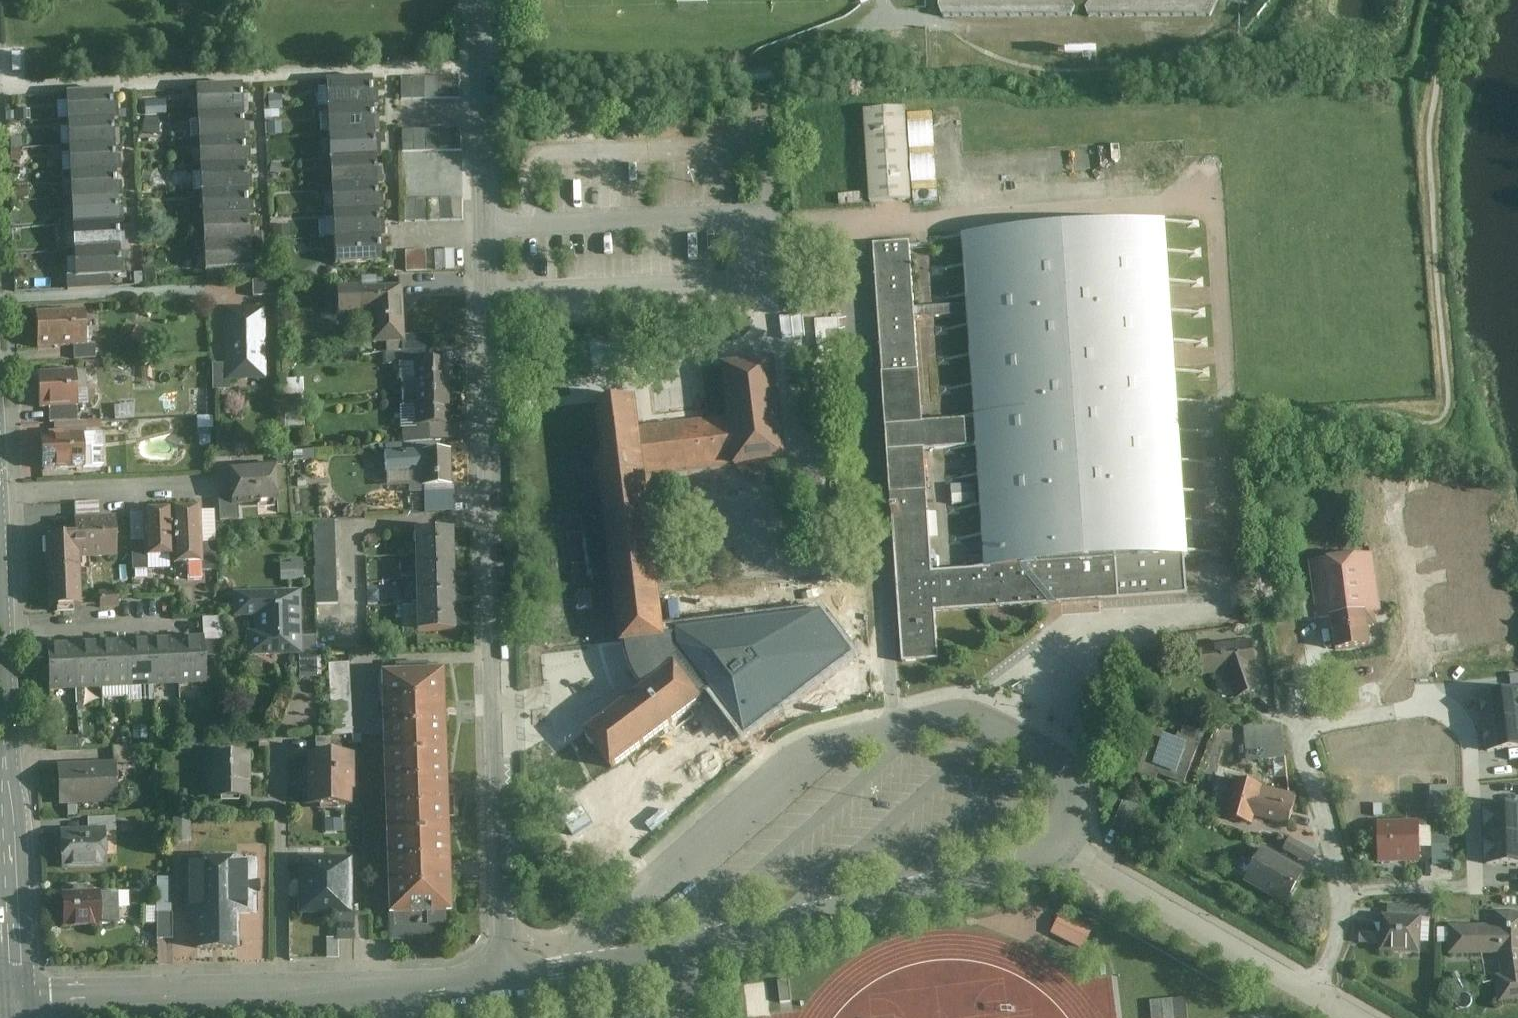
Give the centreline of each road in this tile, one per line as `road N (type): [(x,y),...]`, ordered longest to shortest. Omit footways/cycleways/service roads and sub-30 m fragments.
road 1 (residential): [(505,974),(479,0)]
road 2 (residential): [(686,952),(1060,853),(1095,864),(1317,991)]
road 3 (residential): [(1317,991),(1336,945),(1342,895),(1300,729),(1428,702),(1465,735),(1473,886)]
road 4 (residential): [(15,994),(280,993),(505,974)]
road 5 (tertiary): [(15,994),(6,774)]
road 6 (residential): [(505,974),(686,952)]
road 7 (tertiary): [(6,774),(0,638)]

